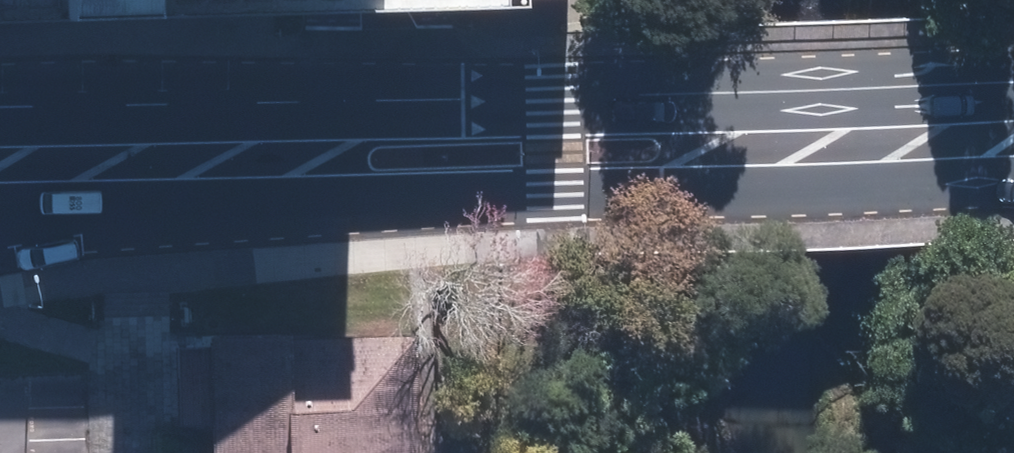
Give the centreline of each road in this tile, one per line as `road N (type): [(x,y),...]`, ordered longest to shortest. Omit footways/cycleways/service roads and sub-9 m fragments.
road 1 (tertiary): [(287,159),(458,97),(607,96),(739,149)]
road 2 (tertiary): [(739,149),(614,195),(463,199),(287,159)]
road 3 (tertiary): [(287,159),(0,160)]
road 4 (tertiary): [(954,142),(739,149)]

